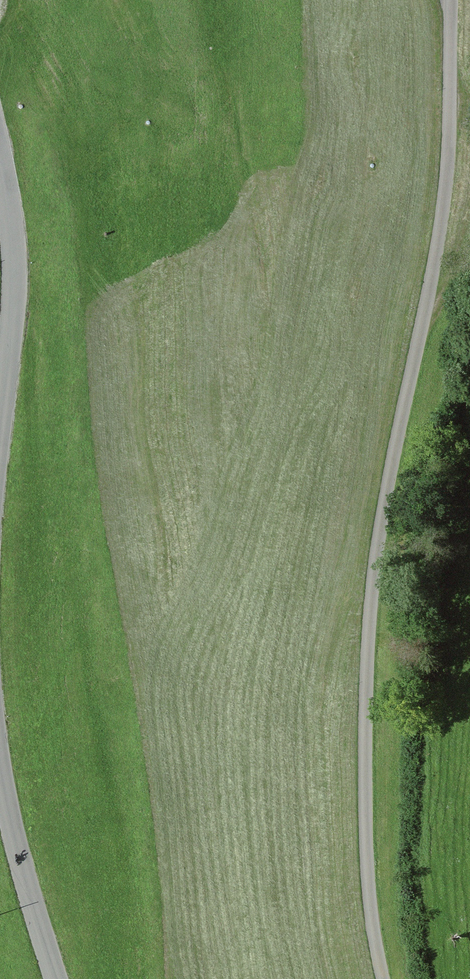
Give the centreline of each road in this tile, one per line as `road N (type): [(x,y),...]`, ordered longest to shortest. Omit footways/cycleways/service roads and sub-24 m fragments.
road 1 (unclassified): [(462,0),(420,346),(365,608),(371,924),(387,978)]
road 2 (tertiary): [(0,163),(14,272),(0,432)]
road 3 (tertiary): [(0,763),(57,978)]

